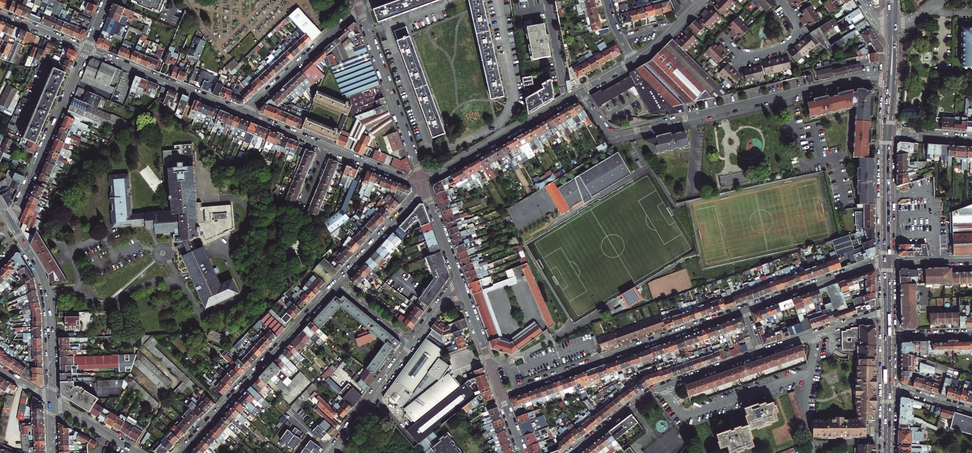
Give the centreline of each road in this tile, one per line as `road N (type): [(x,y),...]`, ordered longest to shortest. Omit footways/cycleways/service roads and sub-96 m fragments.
road 1 (residential): [(888,81),(846,80),(619,134),(606,130),(581,91)]
road 2 (residential): [(501,395),(745,309)]
road 3 (residential): [(182,452),(339,284)]
road 4 (residential): [(663,387),(685,417),(811,373),(813,335)]
road 5 (residential): [(11,223),(87,49)]
road 6 (residential): [(359,7),(423,183)]
road 7 (residential): [(423,183),(581,91)]
road 8 (residential): [(244,113),(87,49)]
road 9 (tertiary): [(23,243),(48,298),(52,401)]
road 10 (residential): [(244,113),(359,7)]
road 11 (residential): [(745,309),(887,263)]
road 12 (residential): [(412,344),(331,452)]
road 13 (residential): [(339,284),(425,189)]

